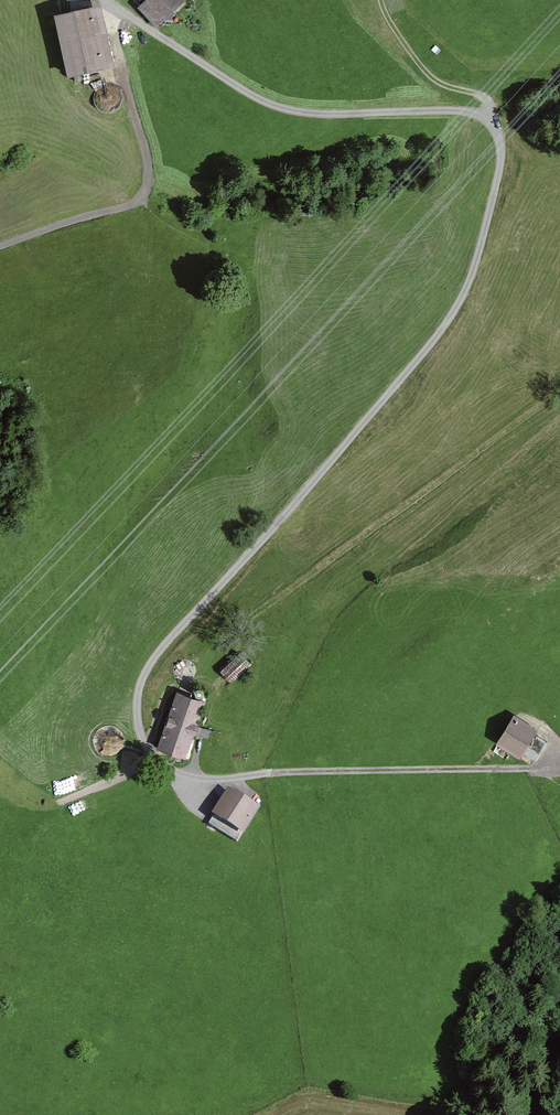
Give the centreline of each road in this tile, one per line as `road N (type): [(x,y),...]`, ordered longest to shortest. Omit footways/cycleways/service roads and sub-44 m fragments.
road 1 (unclassified): [(105,0),(285,109),(458,110),(489,120),(499,136),(473,270),(436,337),(142,681),(139,730),(159,763),(206,779),(270,772)]
road 2 (track): [(118,9),(112,37),(148,166),(146,186),(133,205),(0,248)]
road 3 (track): [(270,772),(559,765)]

